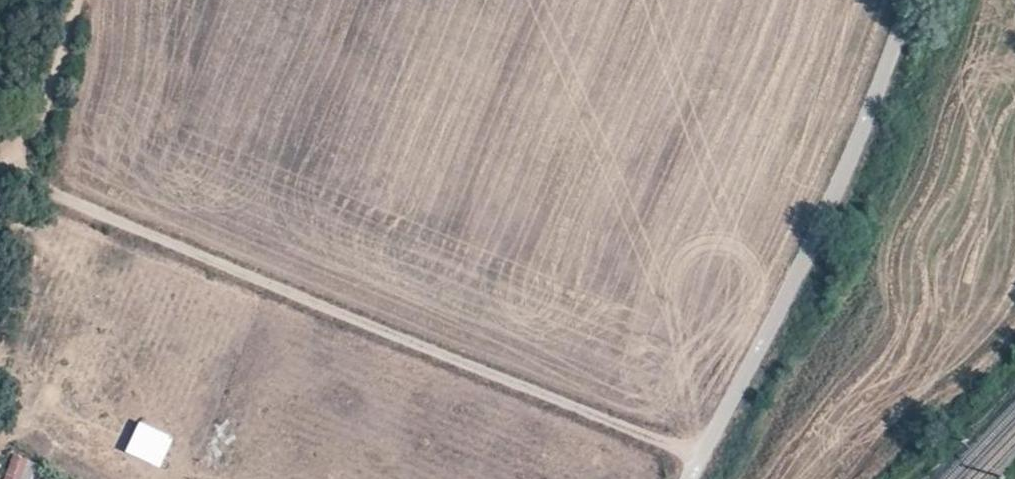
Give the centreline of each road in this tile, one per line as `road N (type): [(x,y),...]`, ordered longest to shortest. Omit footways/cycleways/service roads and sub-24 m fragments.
road 1 (track): [(700,457),(15,182)]
road 2 (unclassified): [(912,0),(825,221),(689,478)]
road 3 (track): [(79,0),(48,114),(15,182)]

